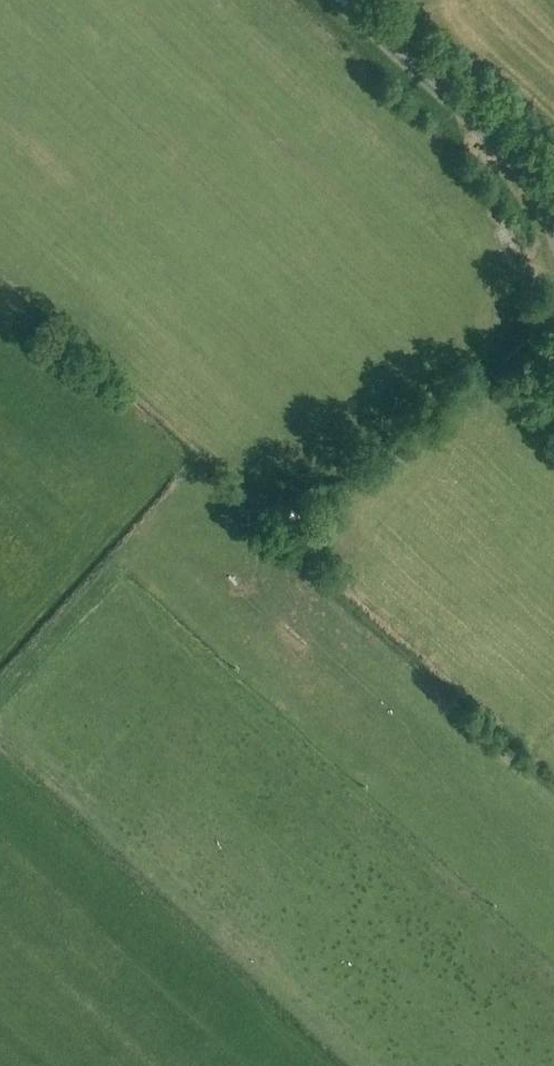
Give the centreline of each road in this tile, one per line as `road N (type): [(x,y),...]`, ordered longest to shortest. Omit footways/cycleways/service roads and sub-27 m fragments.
road 1 (tertiary): [(553,215),(517,158),(344,0)]

